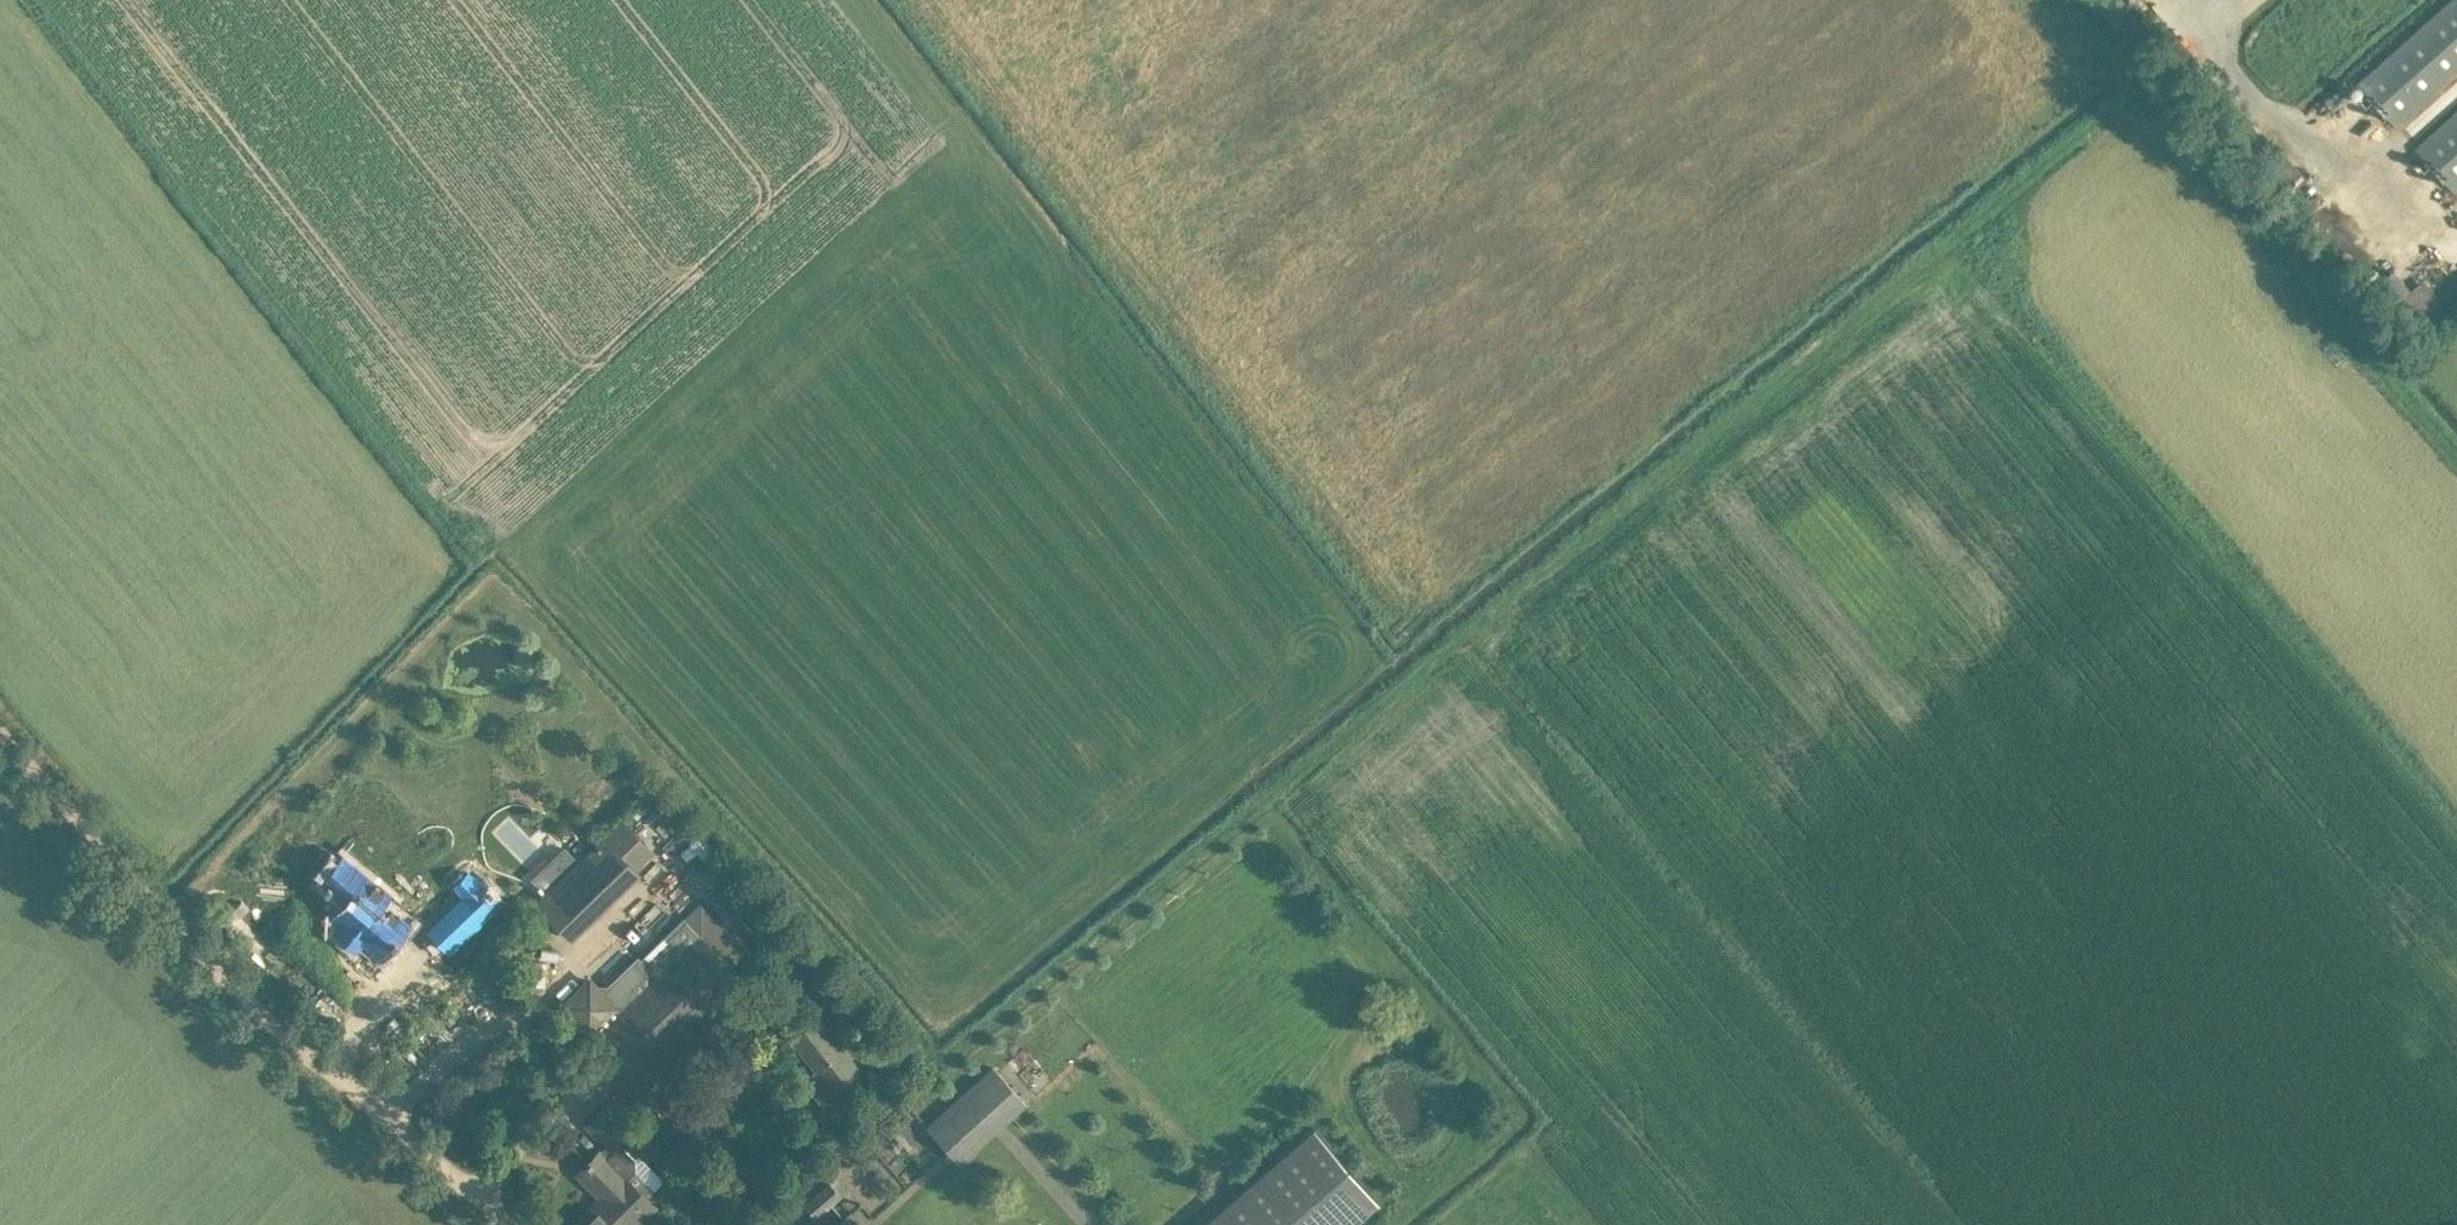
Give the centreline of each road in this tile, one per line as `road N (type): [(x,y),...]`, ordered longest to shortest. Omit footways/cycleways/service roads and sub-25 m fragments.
road 1 (track): [(460,1179),(186,941),(0,731)]

